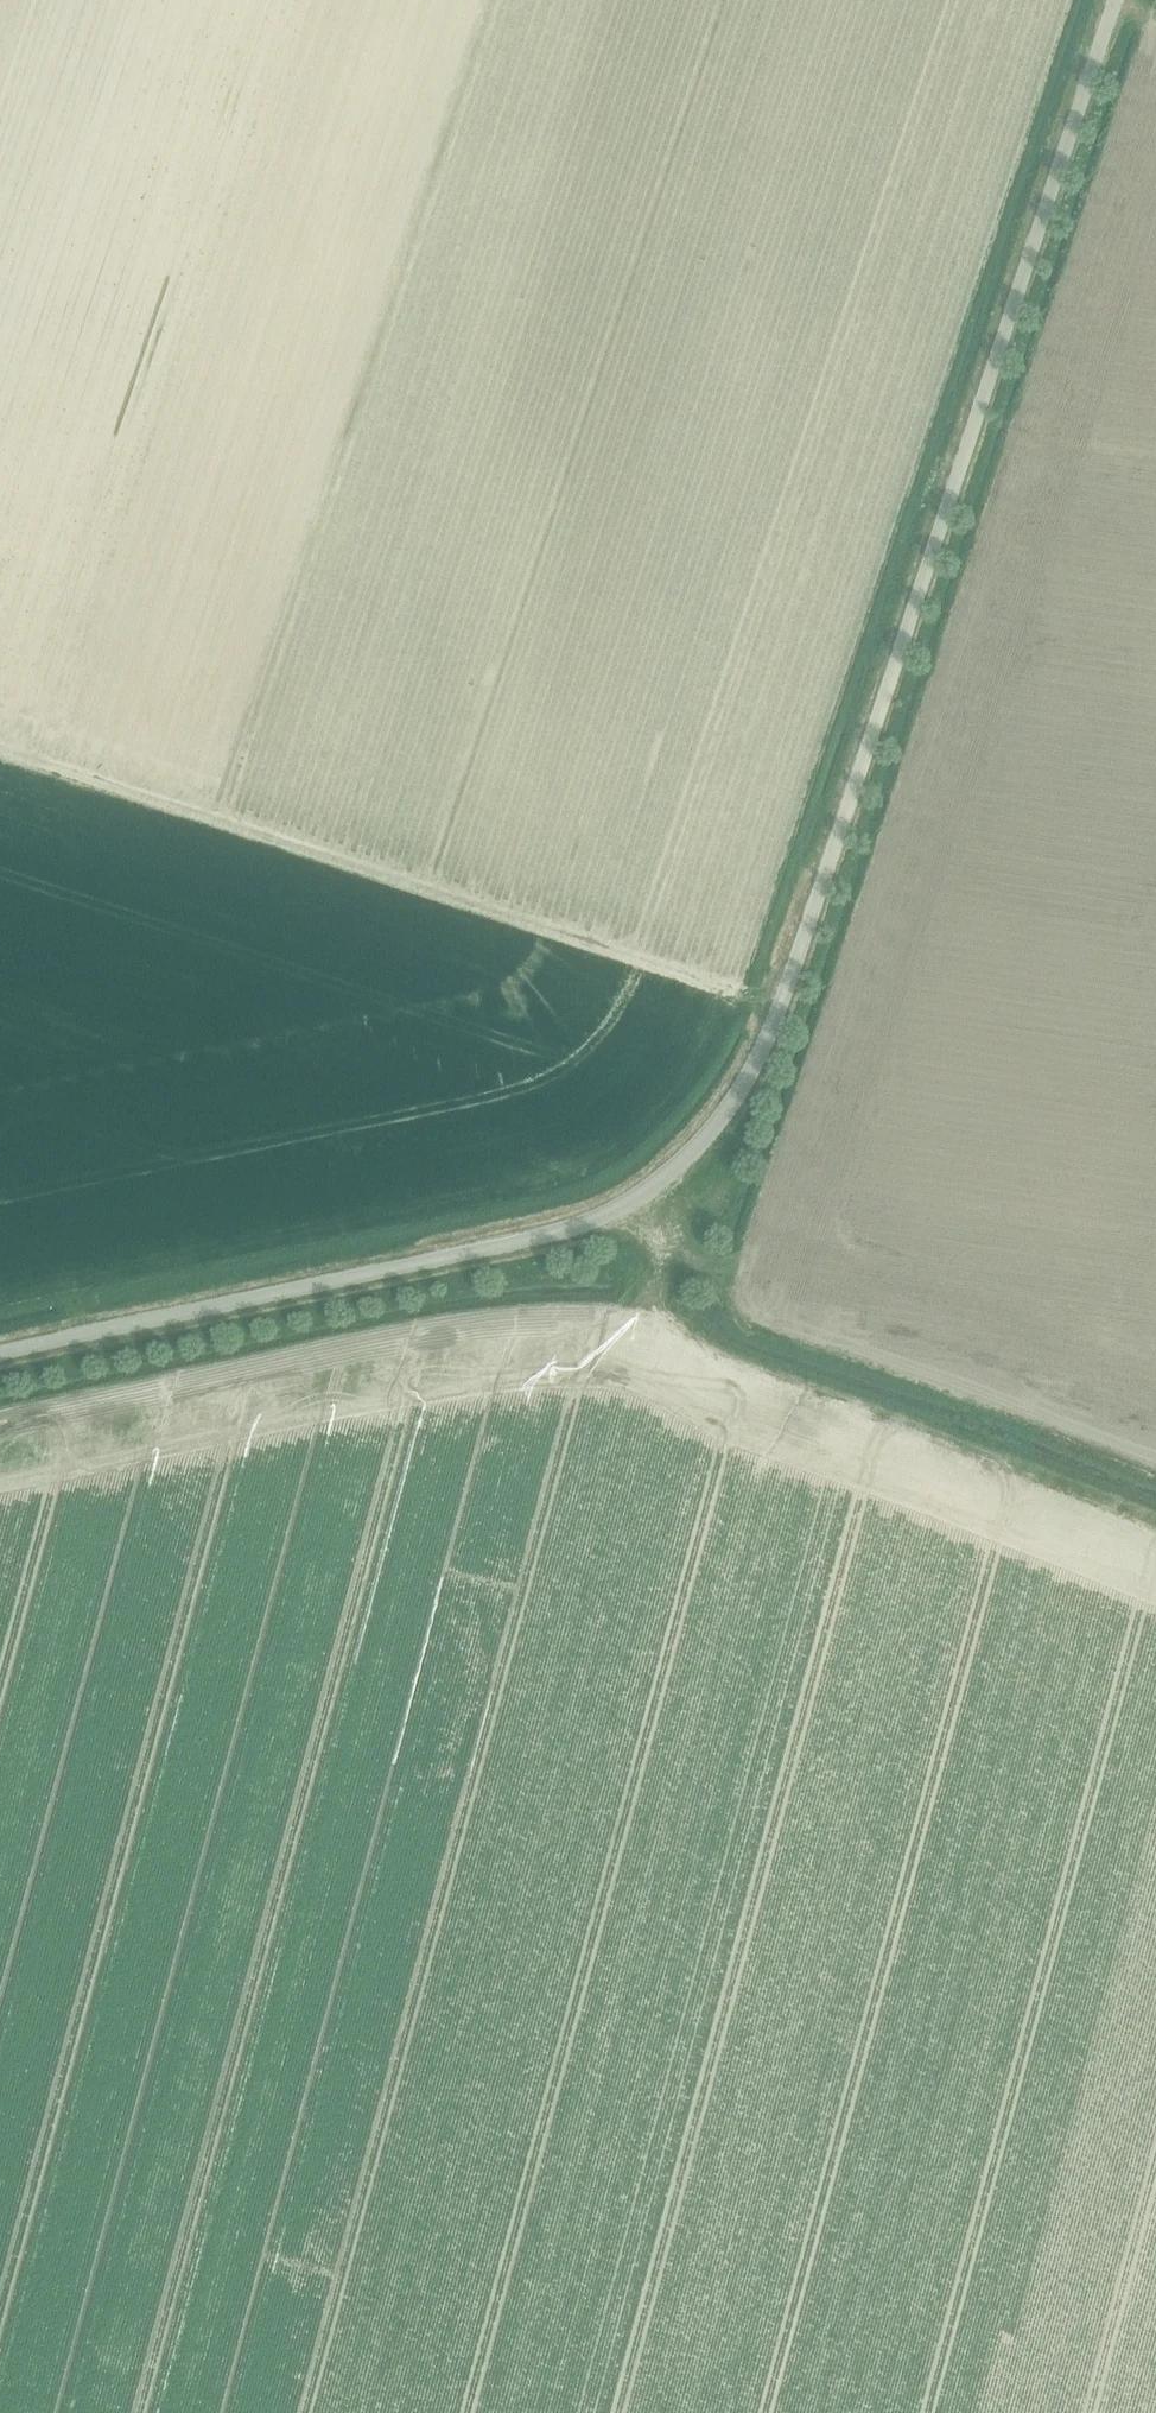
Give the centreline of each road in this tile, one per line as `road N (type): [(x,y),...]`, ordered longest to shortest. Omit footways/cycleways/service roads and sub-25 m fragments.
road 1 (unclassified): [(0,1351),(562,1231),(644,1194),(716,1121),(774,1020),(1112,0)]

